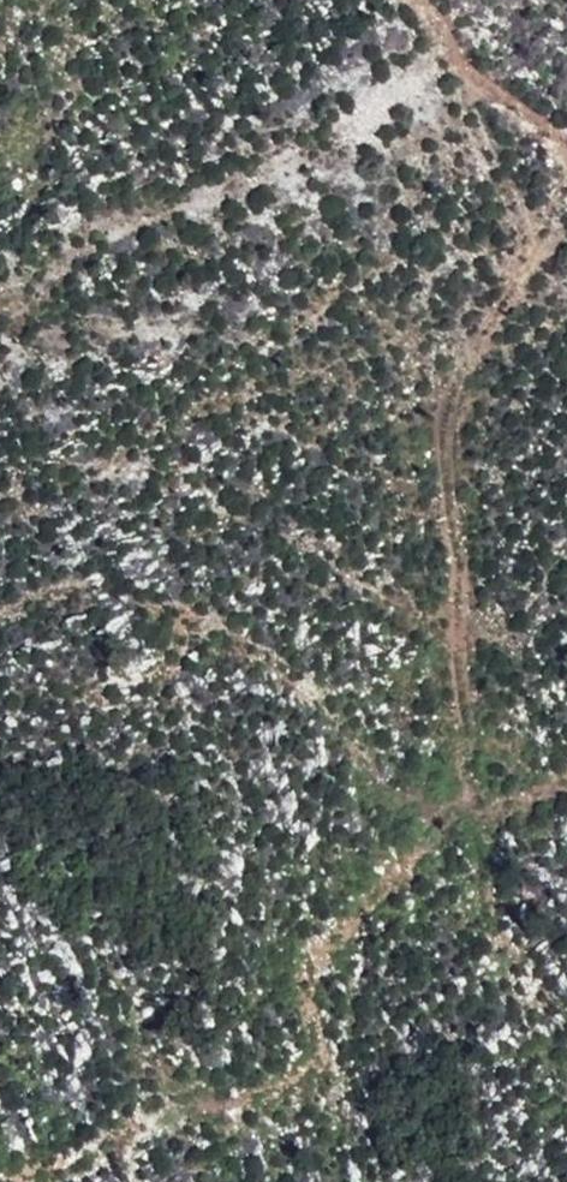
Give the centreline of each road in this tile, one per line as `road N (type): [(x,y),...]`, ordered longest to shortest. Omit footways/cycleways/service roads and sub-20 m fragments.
road 1 (track): [(566,153),(390,0)]

